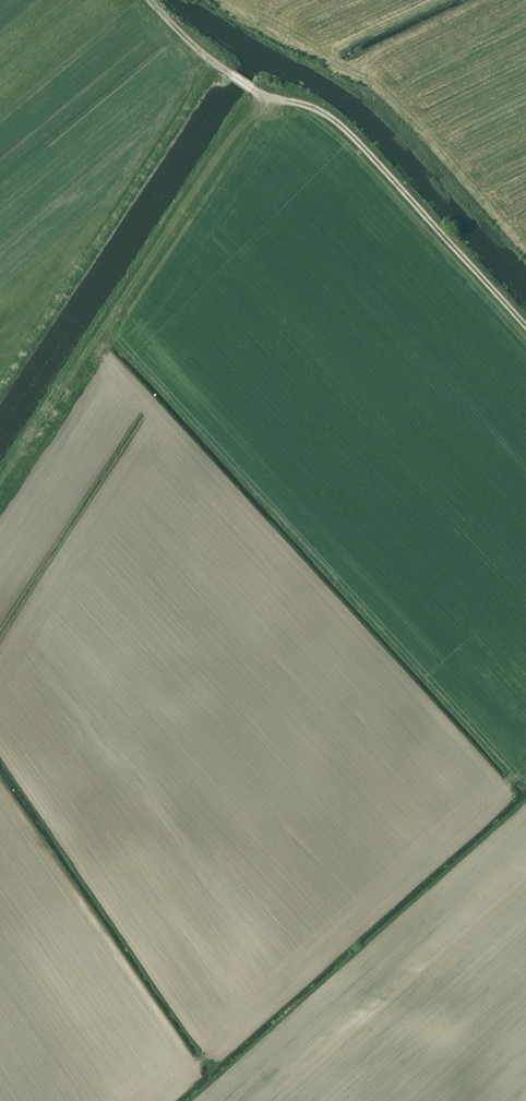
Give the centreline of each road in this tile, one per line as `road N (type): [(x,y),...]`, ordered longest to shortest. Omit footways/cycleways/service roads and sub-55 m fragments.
road 1 (track): [(149,0),(258,94),(333,119),(525,327)]

